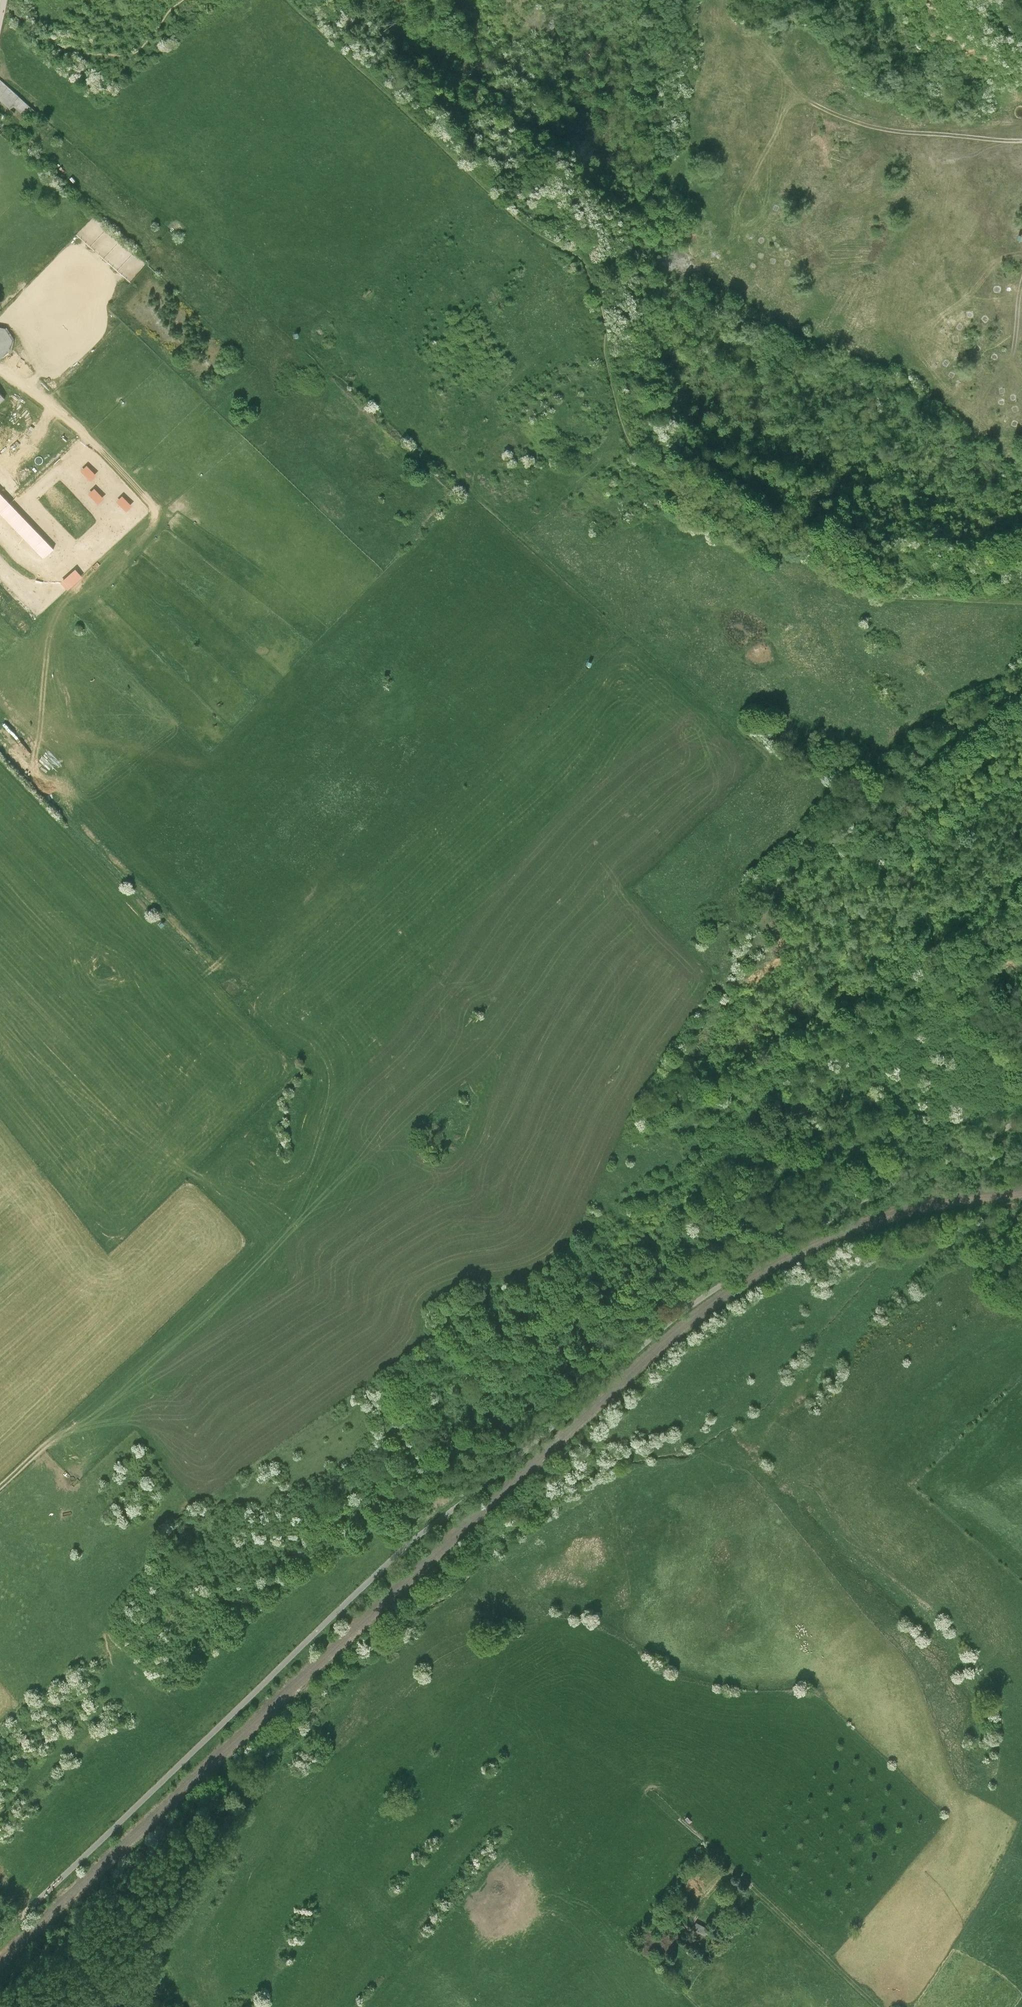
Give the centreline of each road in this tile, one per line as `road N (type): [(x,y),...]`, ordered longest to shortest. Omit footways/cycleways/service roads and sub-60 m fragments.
road 1 (track): [(0,1935),(585,1381),(840,1214),(1021,1119)]

